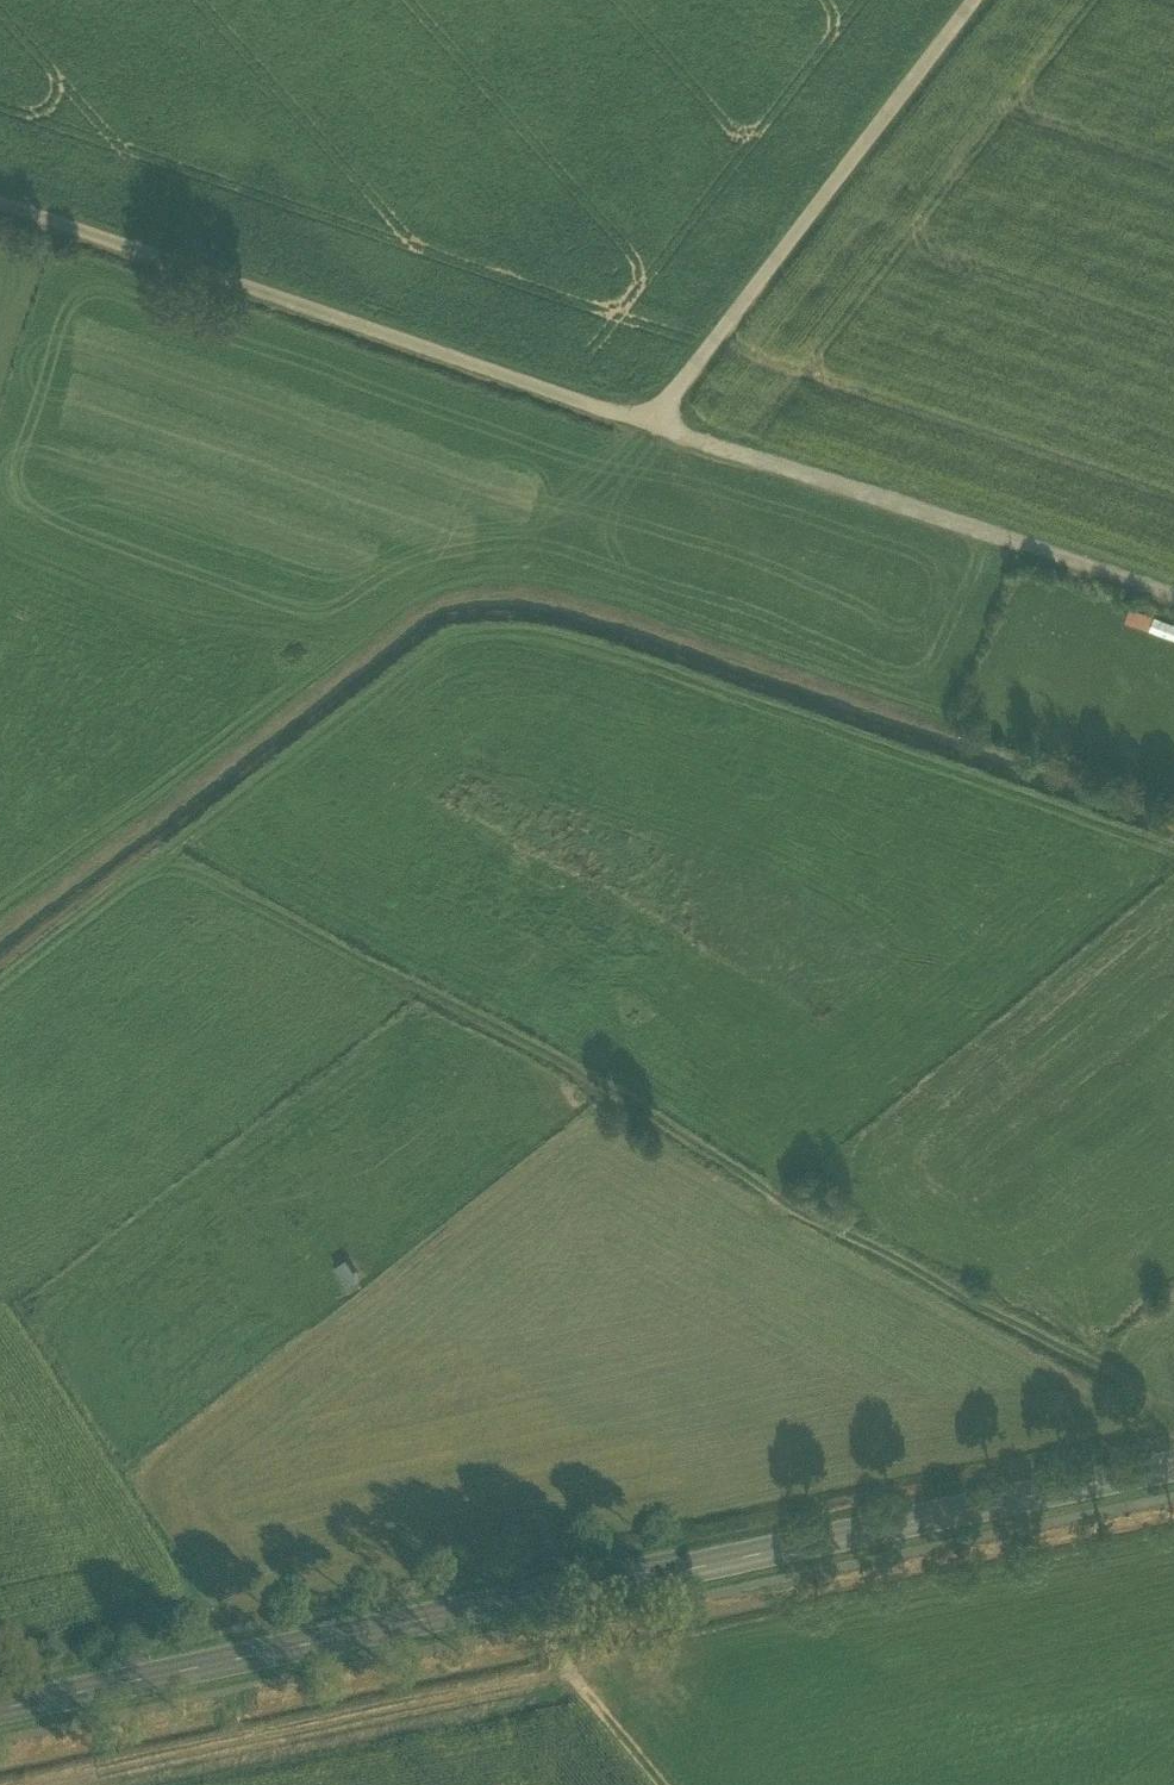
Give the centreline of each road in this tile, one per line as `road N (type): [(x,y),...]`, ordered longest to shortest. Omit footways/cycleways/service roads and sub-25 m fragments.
road 1 (secondary): [(1173,1463),(0,1713)]
road 2 (unclassified): [(955,0),(630,408),(1173,591)]
road 3 (track): [(1173,1421),(324,934)]
road 4 (track): [(630,408),(0,198)]
road 5 (track): [(658,1784),(577,1685),(525,1601)]

